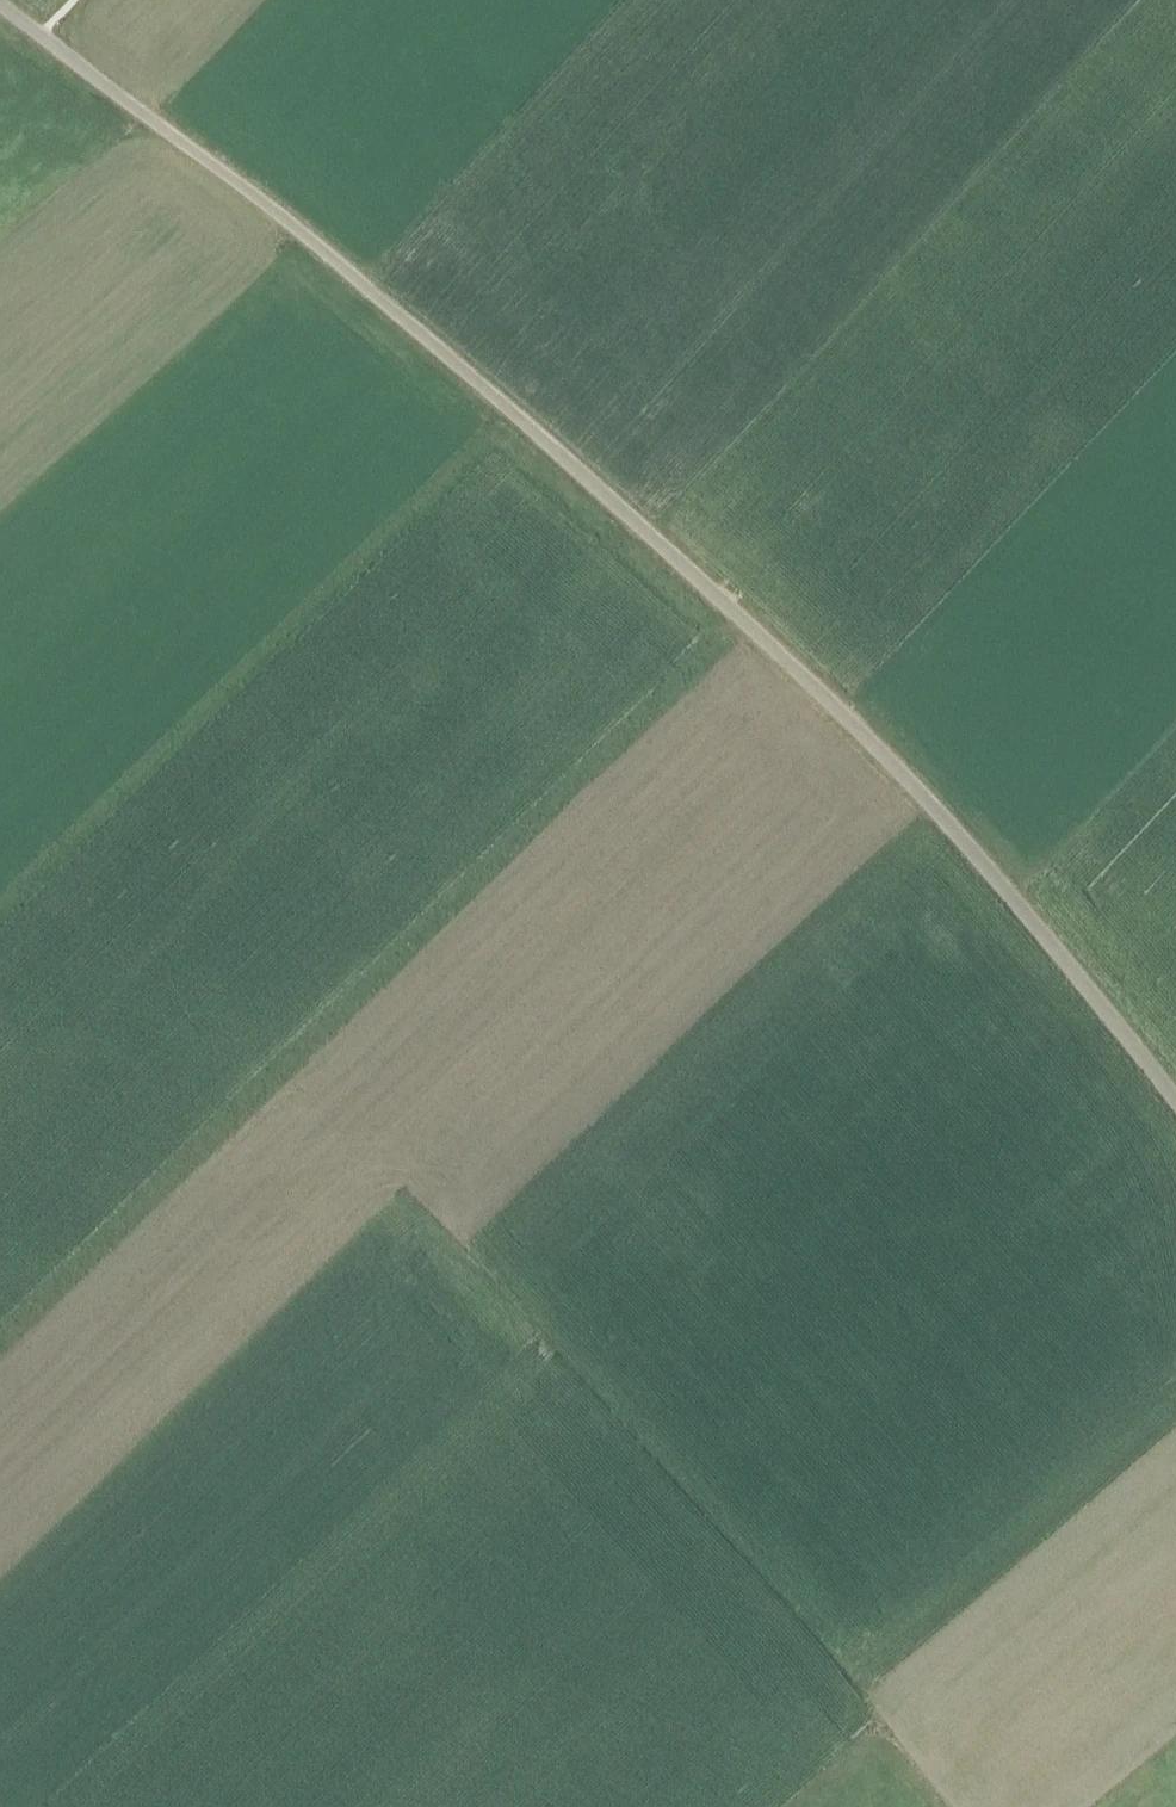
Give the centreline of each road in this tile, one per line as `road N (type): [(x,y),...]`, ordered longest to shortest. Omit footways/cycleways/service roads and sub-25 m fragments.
road 1 (unclassified): [(1175,1102),(890,761),(686,566),(302,231),(0,3)]

